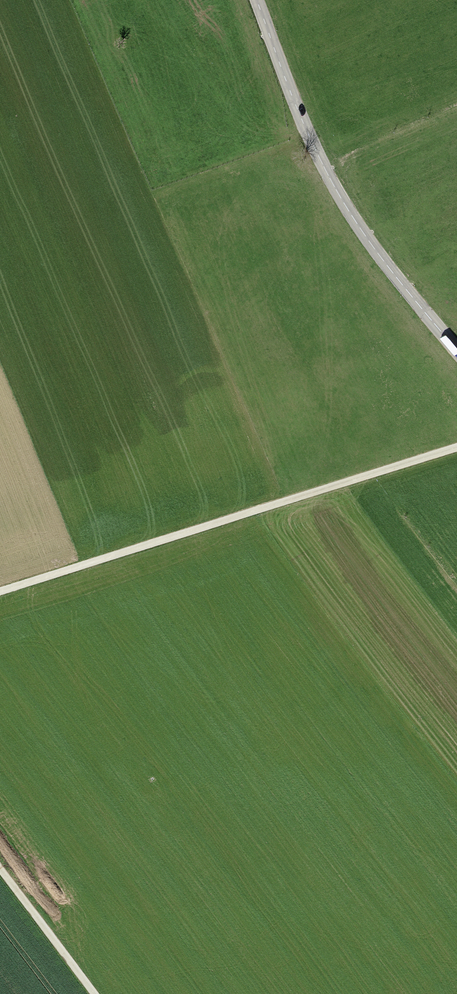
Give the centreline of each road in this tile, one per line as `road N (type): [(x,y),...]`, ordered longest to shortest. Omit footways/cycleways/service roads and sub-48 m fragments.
road 1 (track): [(0,593),(456,448)]
road 2 (tertiary): [(254,0),(312,150),(346,210),(456,353)]
road 3 (track): [(91,993),(0,872)]

